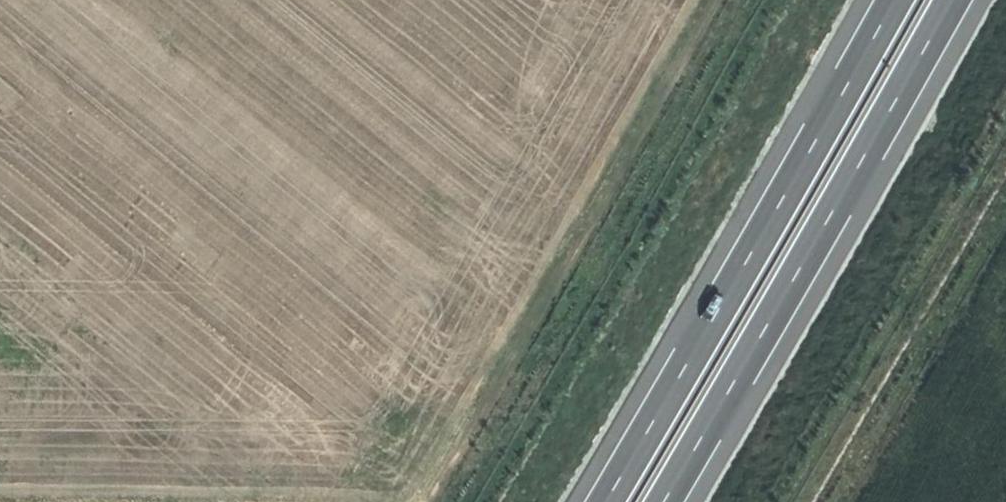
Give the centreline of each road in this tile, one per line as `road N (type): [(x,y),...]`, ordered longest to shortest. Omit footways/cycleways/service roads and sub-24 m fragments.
road 1 (track): [(757,0),(696,115),(458,501)]
road 2 (motorway): [(662,501),(951,0)]
road 3 (motorway): [(891,0),(605,501)]

